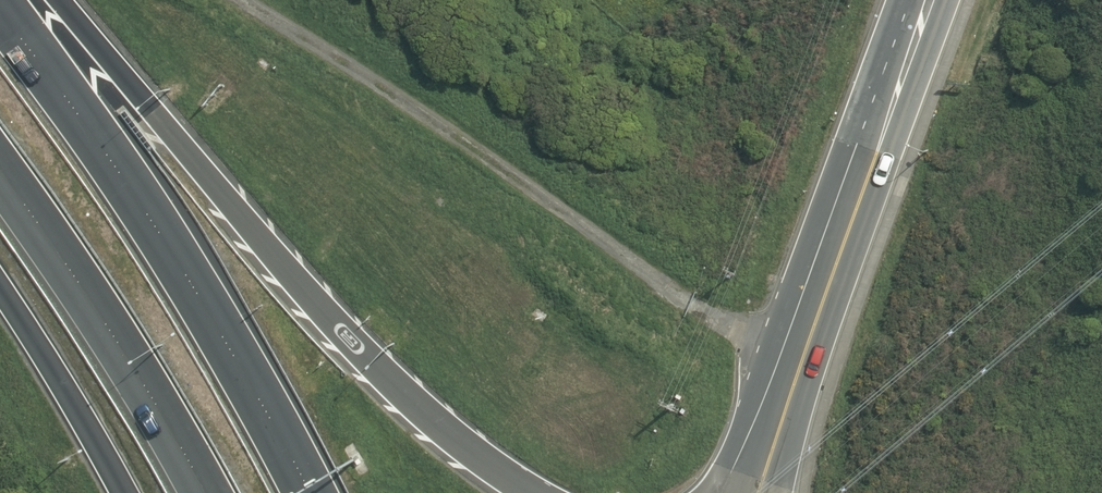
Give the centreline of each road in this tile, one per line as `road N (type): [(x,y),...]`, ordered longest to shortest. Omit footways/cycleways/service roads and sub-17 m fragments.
road 1 (motorway): [(34,0),(394,389),(529,492)]
road 2 (track): [(238,0),(435,116),(797,372)]
road 3 (motorway): [(0,10),(163,233),(311,492)]
road 4 (tertiary): [(930,0),(754,492)]
road 5 (motorway): [(210,492),(94,299),(0,169)]
road 6 (motorway): [(129,492),(0,297)]

